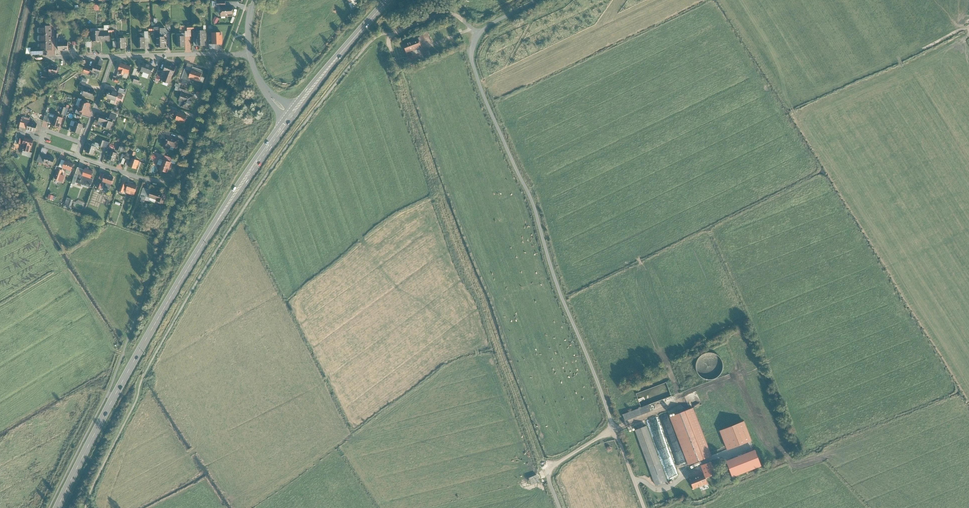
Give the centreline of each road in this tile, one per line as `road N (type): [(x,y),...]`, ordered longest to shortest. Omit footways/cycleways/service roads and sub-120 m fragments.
road 1 (residential): [(614,430),(473,62),(478,34),(539,0)]
road 2 (primary): [(58,507),(171,295),(288,119)]
road 3 (residential): [(113,56),(78,156),(157,181),(176,170),(216,55)]
road 4 (primary): [(293,111),(388,0)]
road 5 (track): [(891,507),(840,454),(799,466),(783,452)]
road 6 (track): [(634,482),(661,488),(748,444)]

